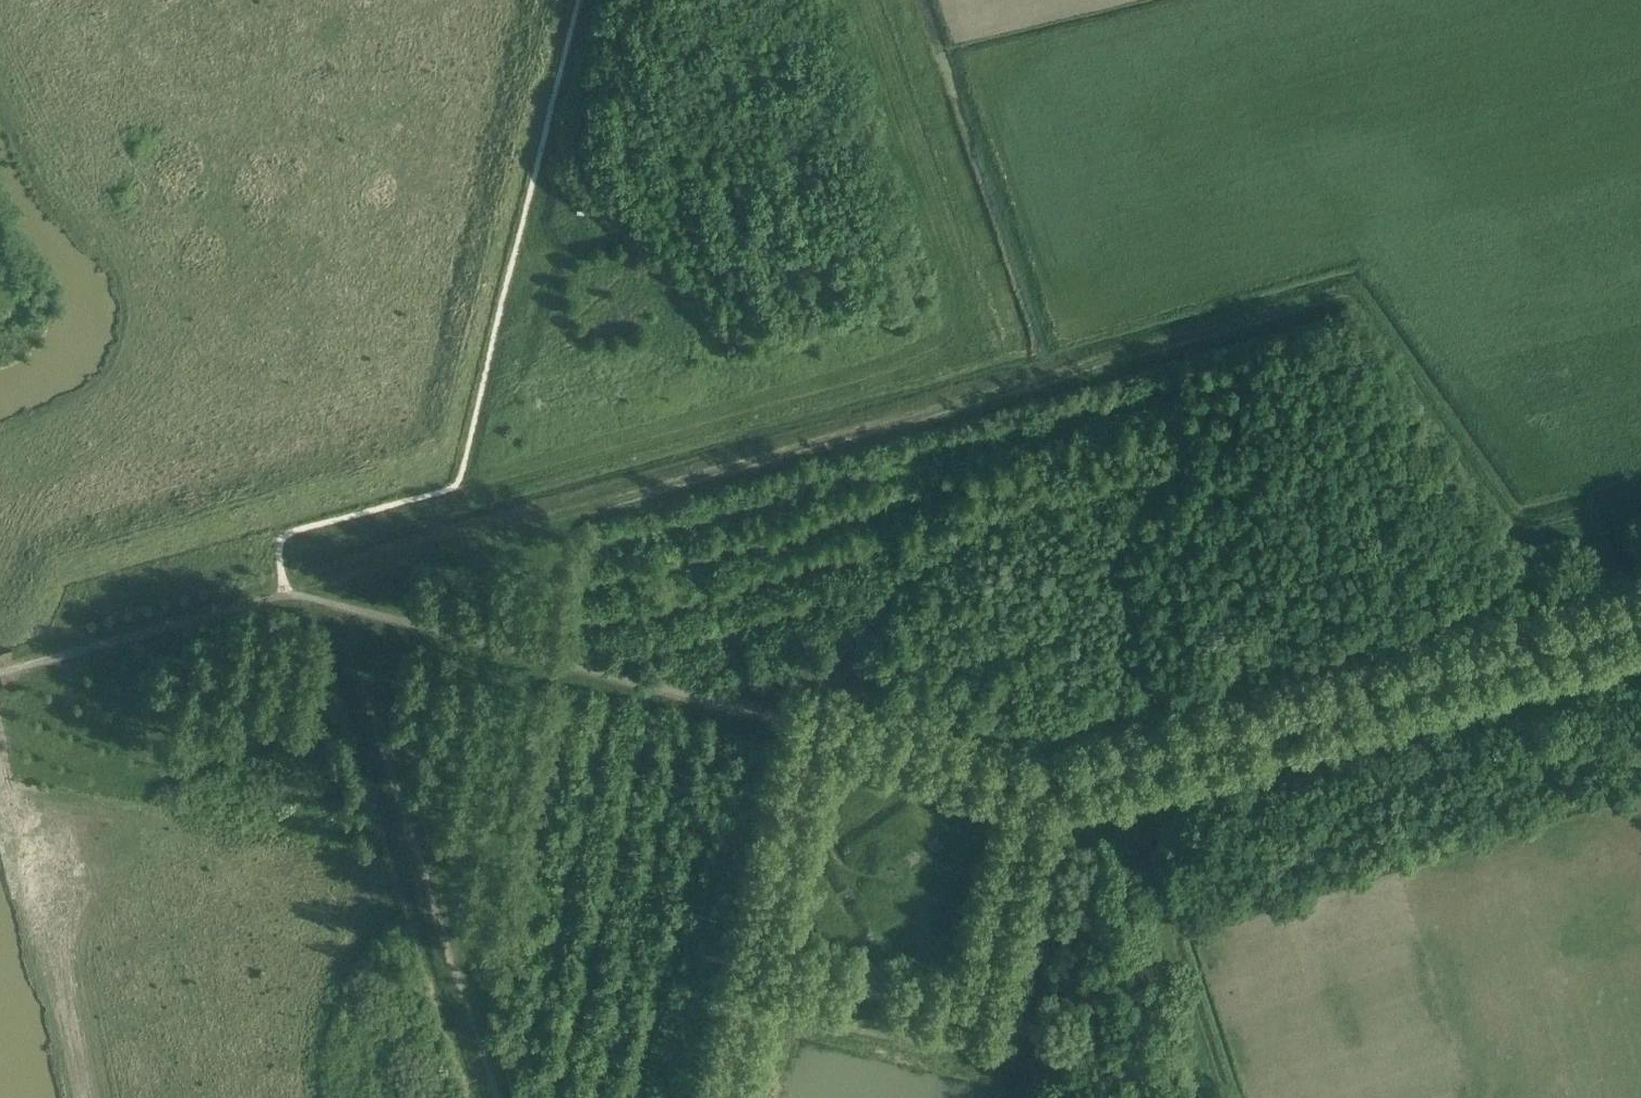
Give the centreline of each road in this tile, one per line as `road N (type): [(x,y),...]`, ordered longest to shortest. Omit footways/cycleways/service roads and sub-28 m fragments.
road 1 (track): [(720,1097),(810,730)]
road 2 (track): [(722,1090),(476,1026)]

